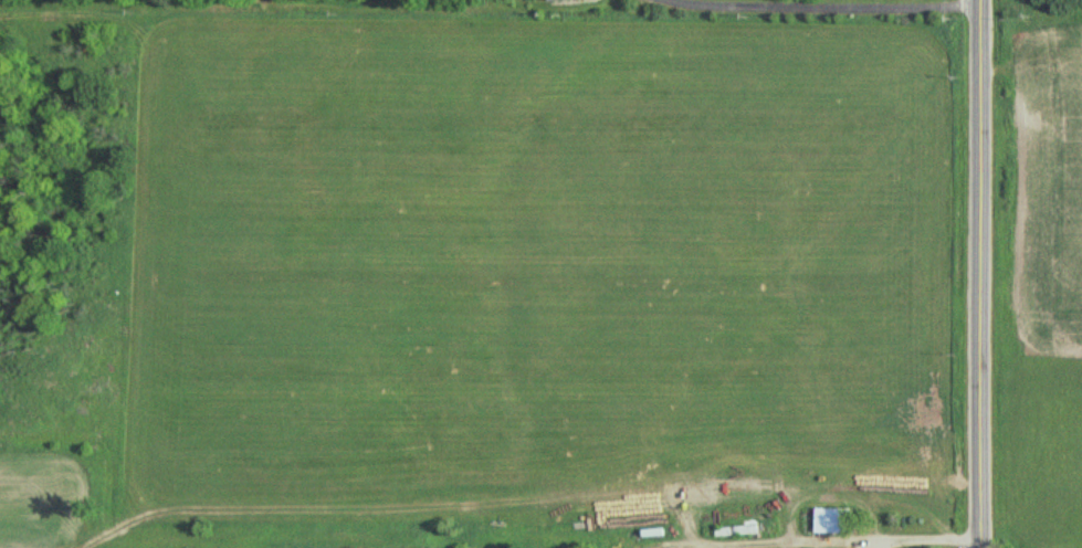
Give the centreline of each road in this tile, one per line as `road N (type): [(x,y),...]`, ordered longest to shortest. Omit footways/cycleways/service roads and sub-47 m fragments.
road 1 (tertiary): [(982,547),(981,0)]

